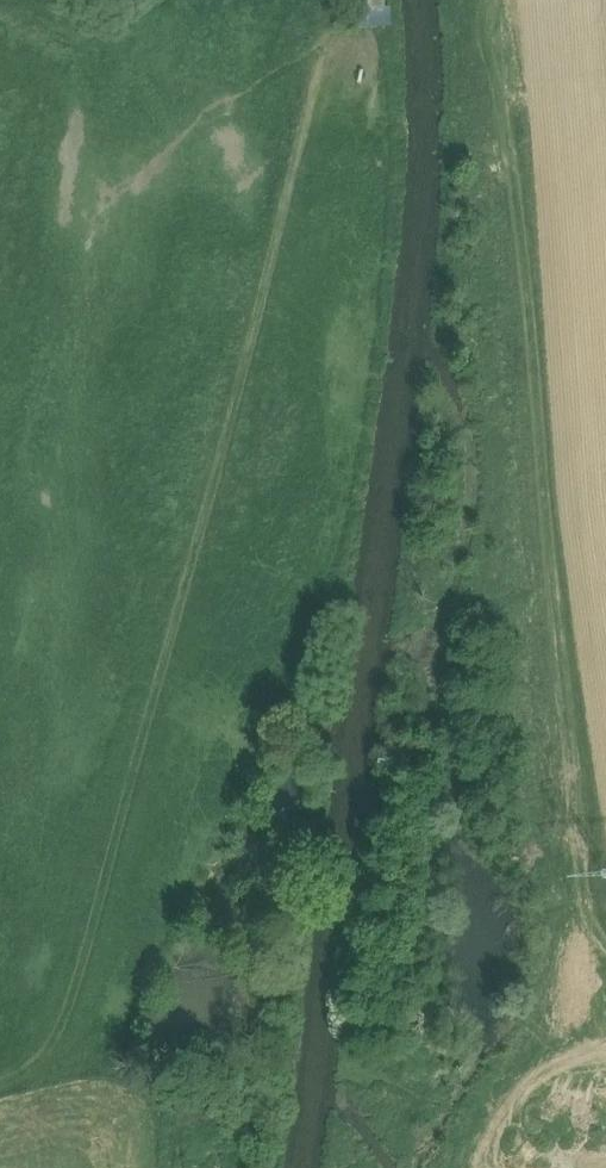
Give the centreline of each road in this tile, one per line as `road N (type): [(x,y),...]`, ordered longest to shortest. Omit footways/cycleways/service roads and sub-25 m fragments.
road 1 (track): [(465,1167),(477,1116),(557,998),(581,807),(502,55),(485,0)]
road 2 (track): [(0,1083),(24,1075),(70,1018),(314,89)]

